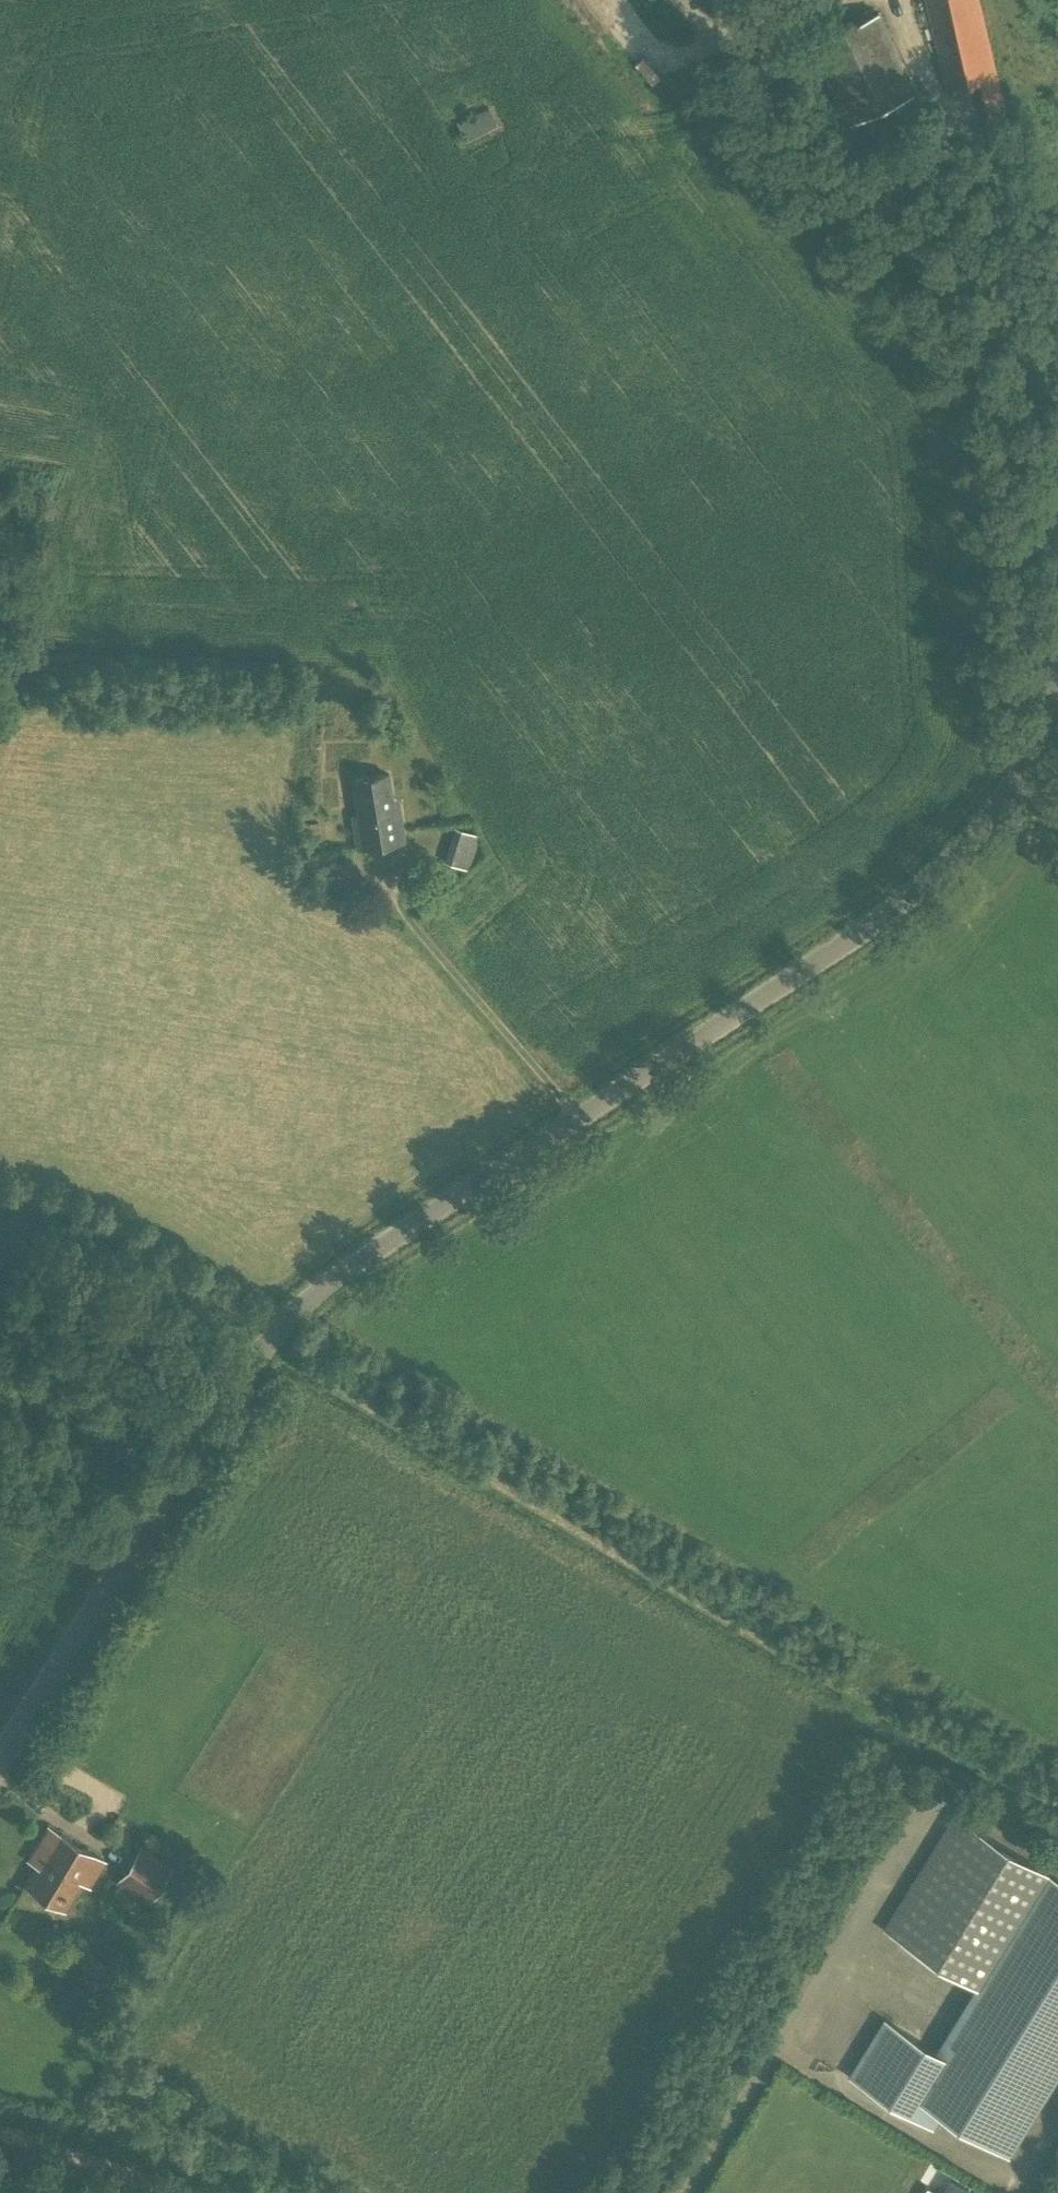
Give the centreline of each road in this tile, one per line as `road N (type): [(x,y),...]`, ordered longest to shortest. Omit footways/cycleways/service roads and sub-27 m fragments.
road 1 (unclassified): [(0,1756),(218,1425),(275,1354),(376,1265),(923,887),(972,840),(1025,767)]
road 2 (track): [(172,2192),(0,2139)]

